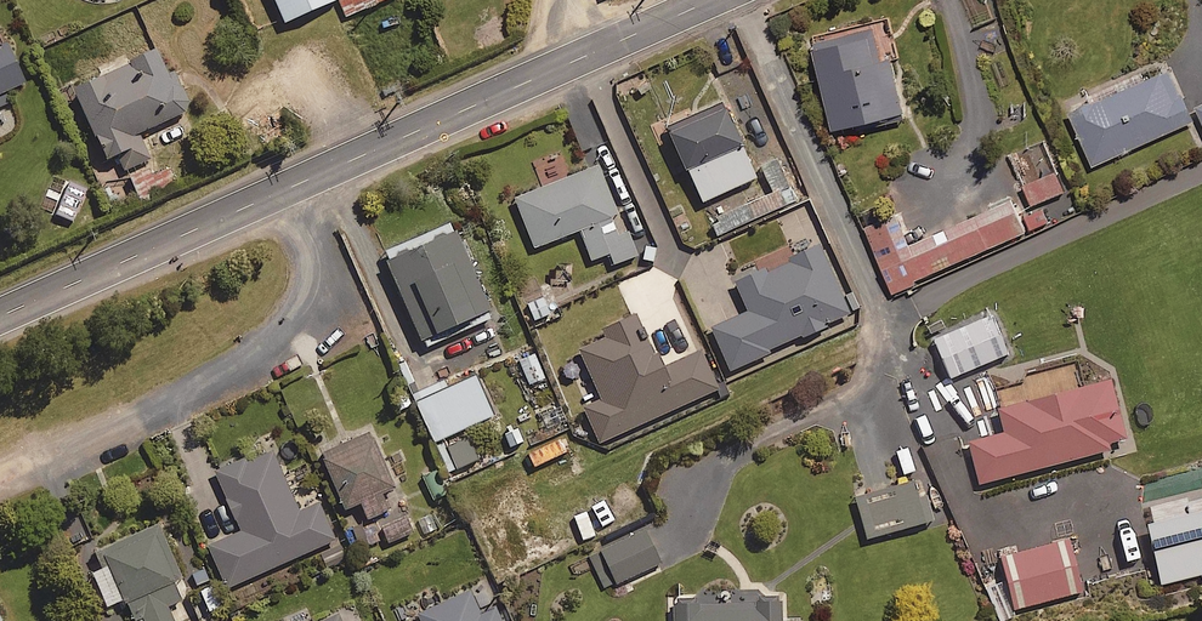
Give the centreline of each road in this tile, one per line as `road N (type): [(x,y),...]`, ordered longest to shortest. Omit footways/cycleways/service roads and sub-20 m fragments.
road 1 (tertiary): [(0,316),(715,0)]

